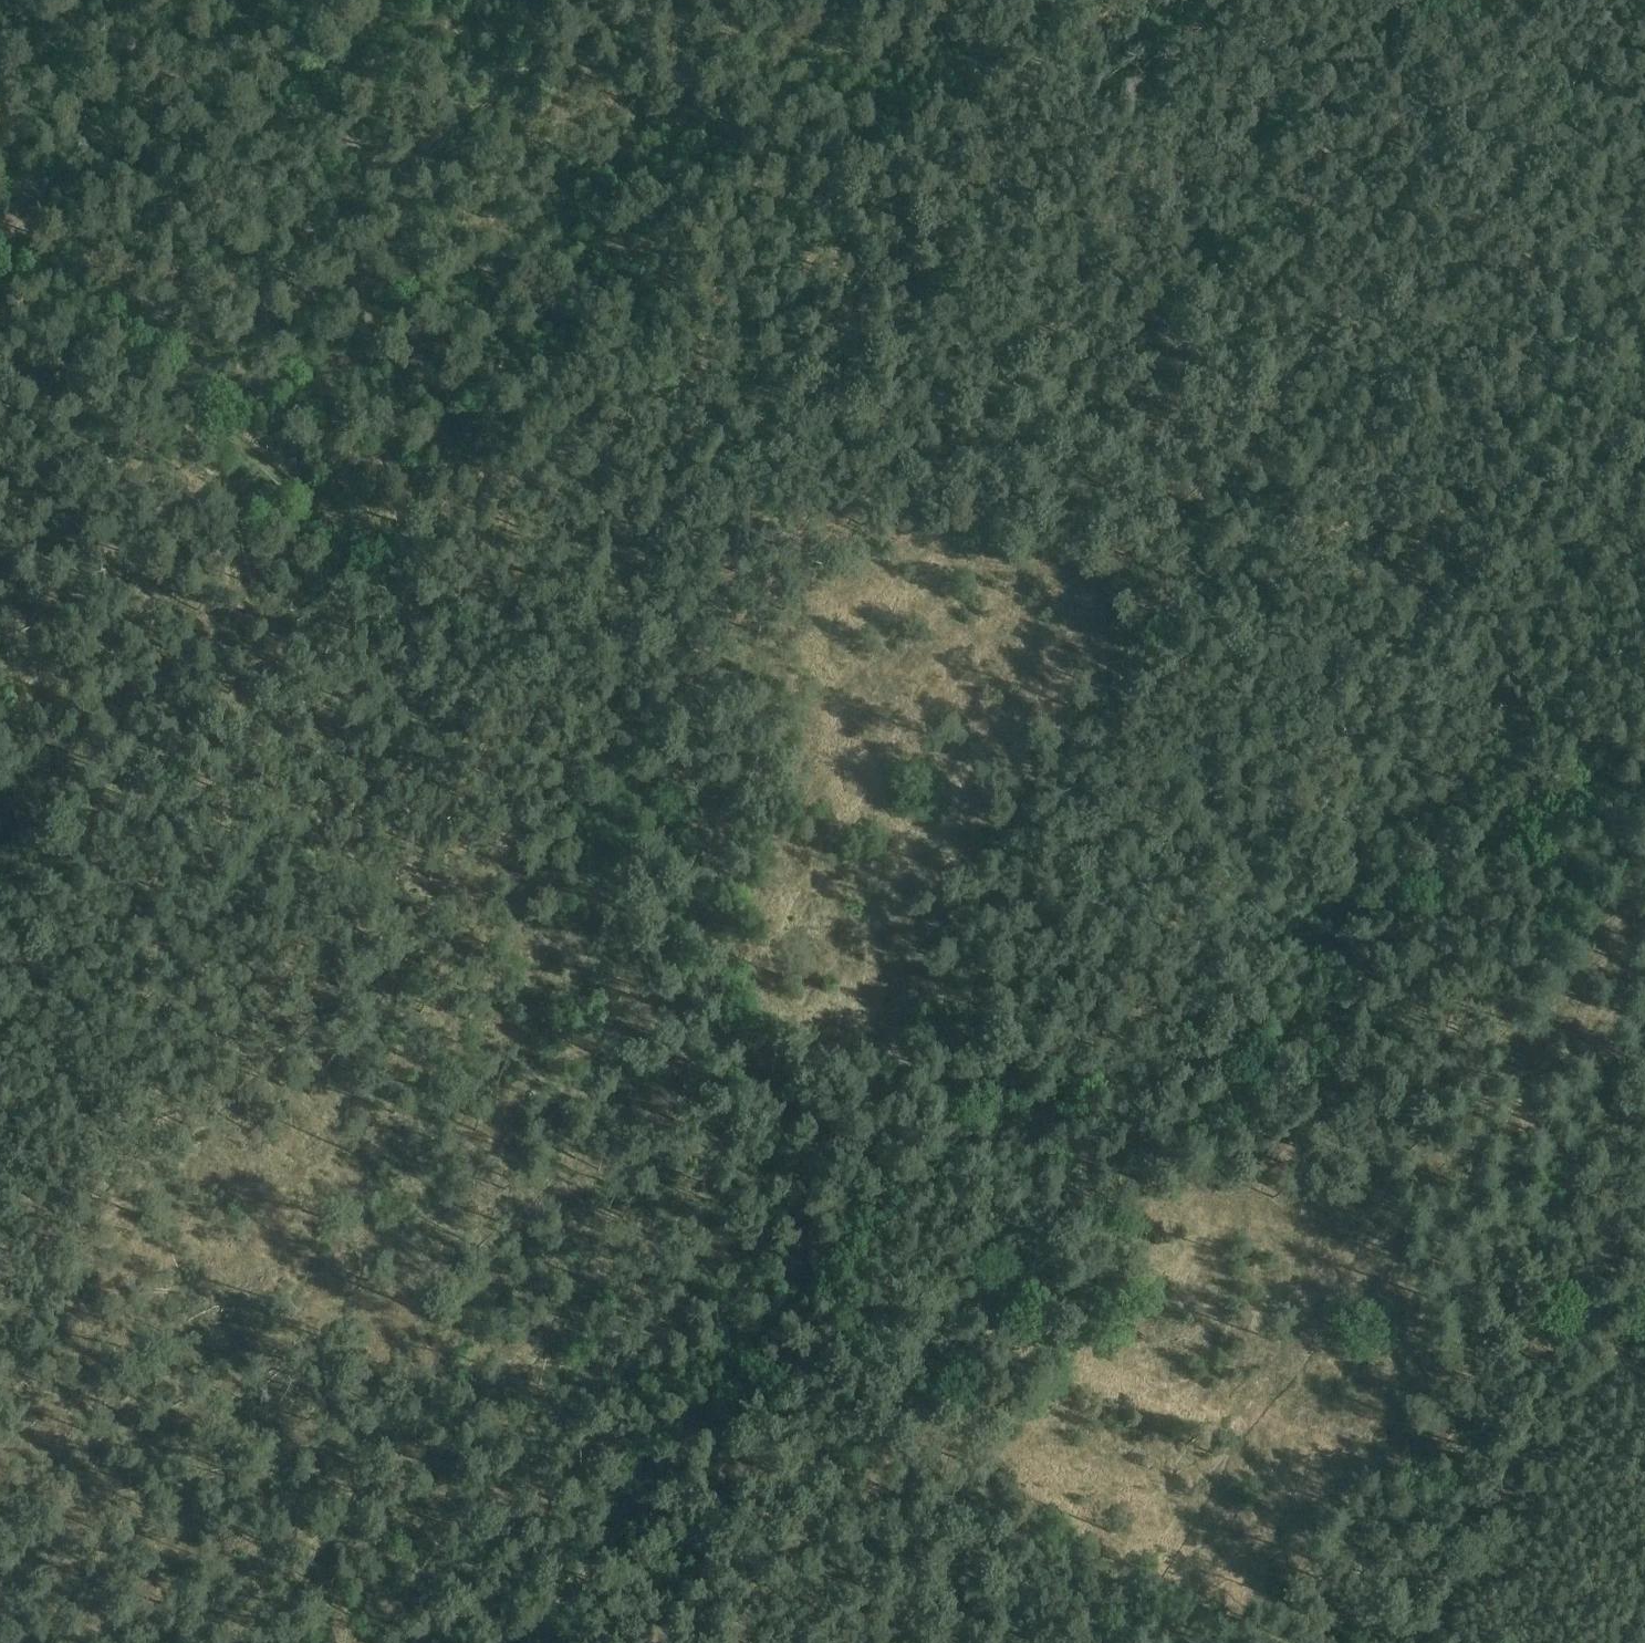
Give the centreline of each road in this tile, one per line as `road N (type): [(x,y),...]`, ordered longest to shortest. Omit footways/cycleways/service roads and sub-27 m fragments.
road 1 (track): [(519,1642),(818,1274),(788,1161),(658,808),(485,681),(300,496),(6,238)]
road 2 (track): [(818,1274),(959,1104),(1032,1076),(1138,1077),(1240,1065),(1303,1034),(1395,919),(1444,877),(1644,748)]
road 3 (track): [(818,1274),(870,1457),(1199,1642)]
road 4 (track): [(608,0),(388,190),(243,27)]
road 5 (track): [(243,27),(6,238)]
road 6 (track): [(1644,132),(1613,0)]

